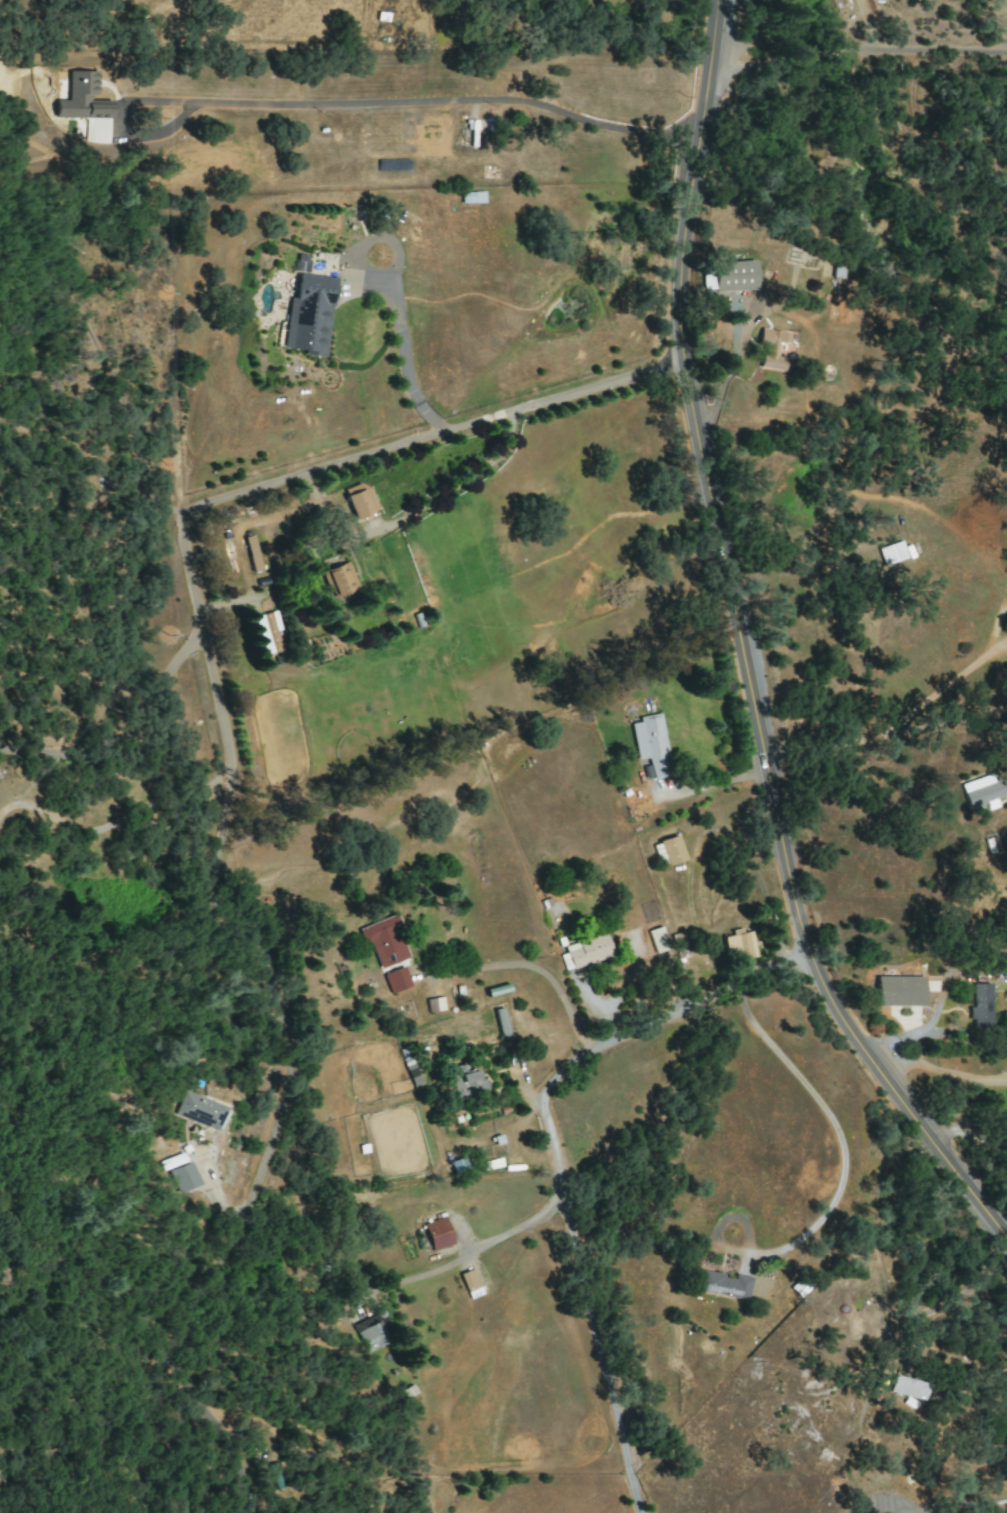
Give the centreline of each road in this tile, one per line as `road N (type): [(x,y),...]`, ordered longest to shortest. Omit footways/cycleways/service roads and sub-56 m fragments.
road 1 (residential): [(0,1477),(117,1435),(170,1366),(283,1132),(295,1059),(289,1019),(264,955),(216,894),(235,783),(189,519),(688,367)]
road 2 (secondary): [(1006,1237),(837,1008),(808,956),(787,876),(684,332),(725,0)]
road 3 (residential): [(627,1468),(541,1103),(551,1082),(600,1046),(808,956)]
road 4 (residential): [(715,78),(860,49),(1006,55)]

